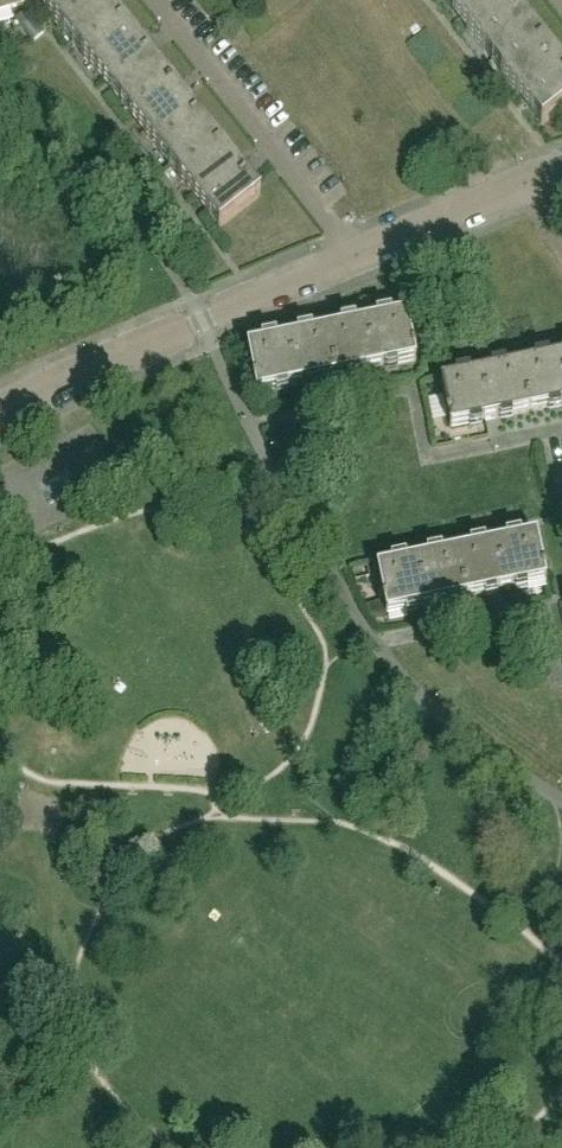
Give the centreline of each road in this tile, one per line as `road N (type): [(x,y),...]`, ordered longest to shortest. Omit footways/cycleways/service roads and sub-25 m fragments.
road 1 (residential): [(0,412),(349,259)]
road 2 (residential): [(349,259),(337,230),(155,0)]
road 3 (residential): [(349,259),(525,185)]

